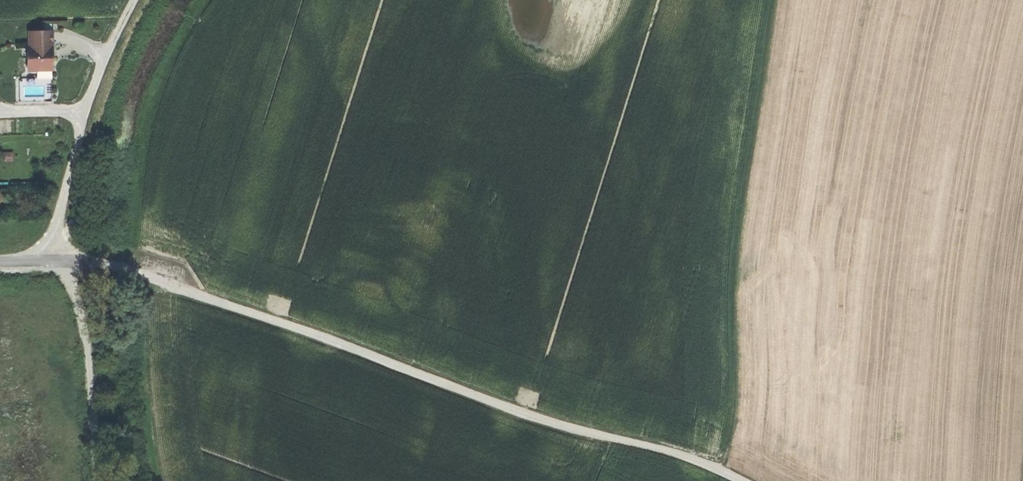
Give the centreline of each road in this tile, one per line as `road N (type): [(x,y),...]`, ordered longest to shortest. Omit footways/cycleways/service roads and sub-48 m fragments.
road 1 (track): [(0,259),(90,259),(569,428),(699,458),(742,480)]
road 2 (track): [(720,469),(731,416),(737,235),(773,0)]
road 3 (track): [(130,0),(83,109),(50,259)]
road 4 (track): [(65,259),(86,321),(97,480)]

